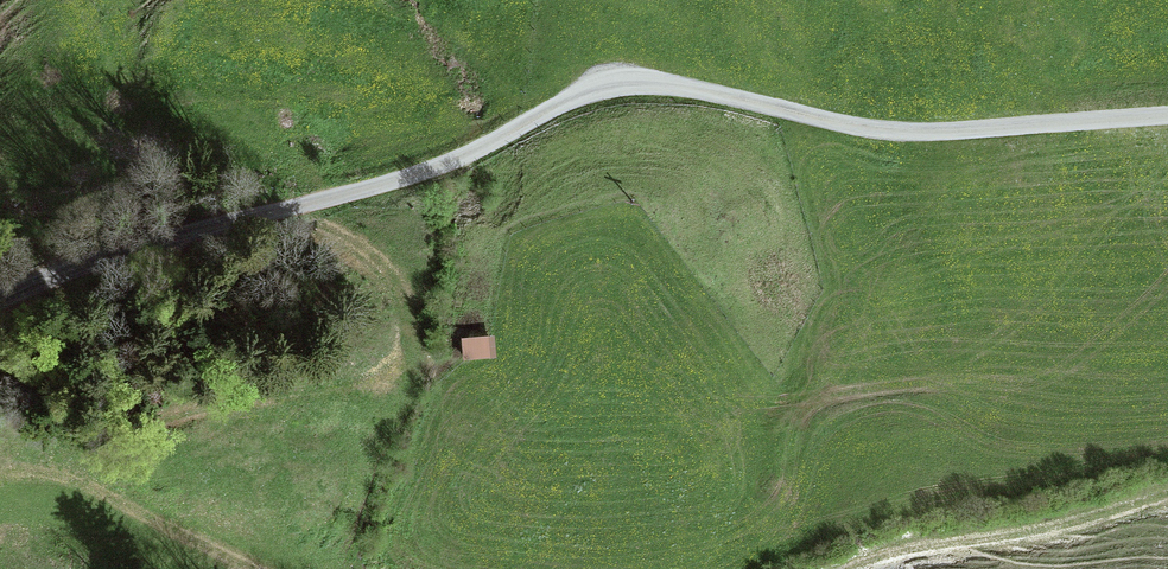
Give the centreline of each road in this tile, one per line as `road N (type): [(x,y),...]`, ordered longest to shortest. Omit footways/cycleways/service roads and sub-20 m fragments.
road 1 (unclassified): [(1167,115),(907,132),(631,86),(564,104),(434,168),(152,239),(0,298)]
road 2 (track): [(398,359),(569,403),(741,406),(1167,359)]
road 3 (track): [(290,209),(367,249),(394,280),(406,333),(398,359),(129,430),(0,438)]
road 4 (track): [(845,568),(1167,494)]
road 5 (track): [(0,473),(61,474),(257,568)]

